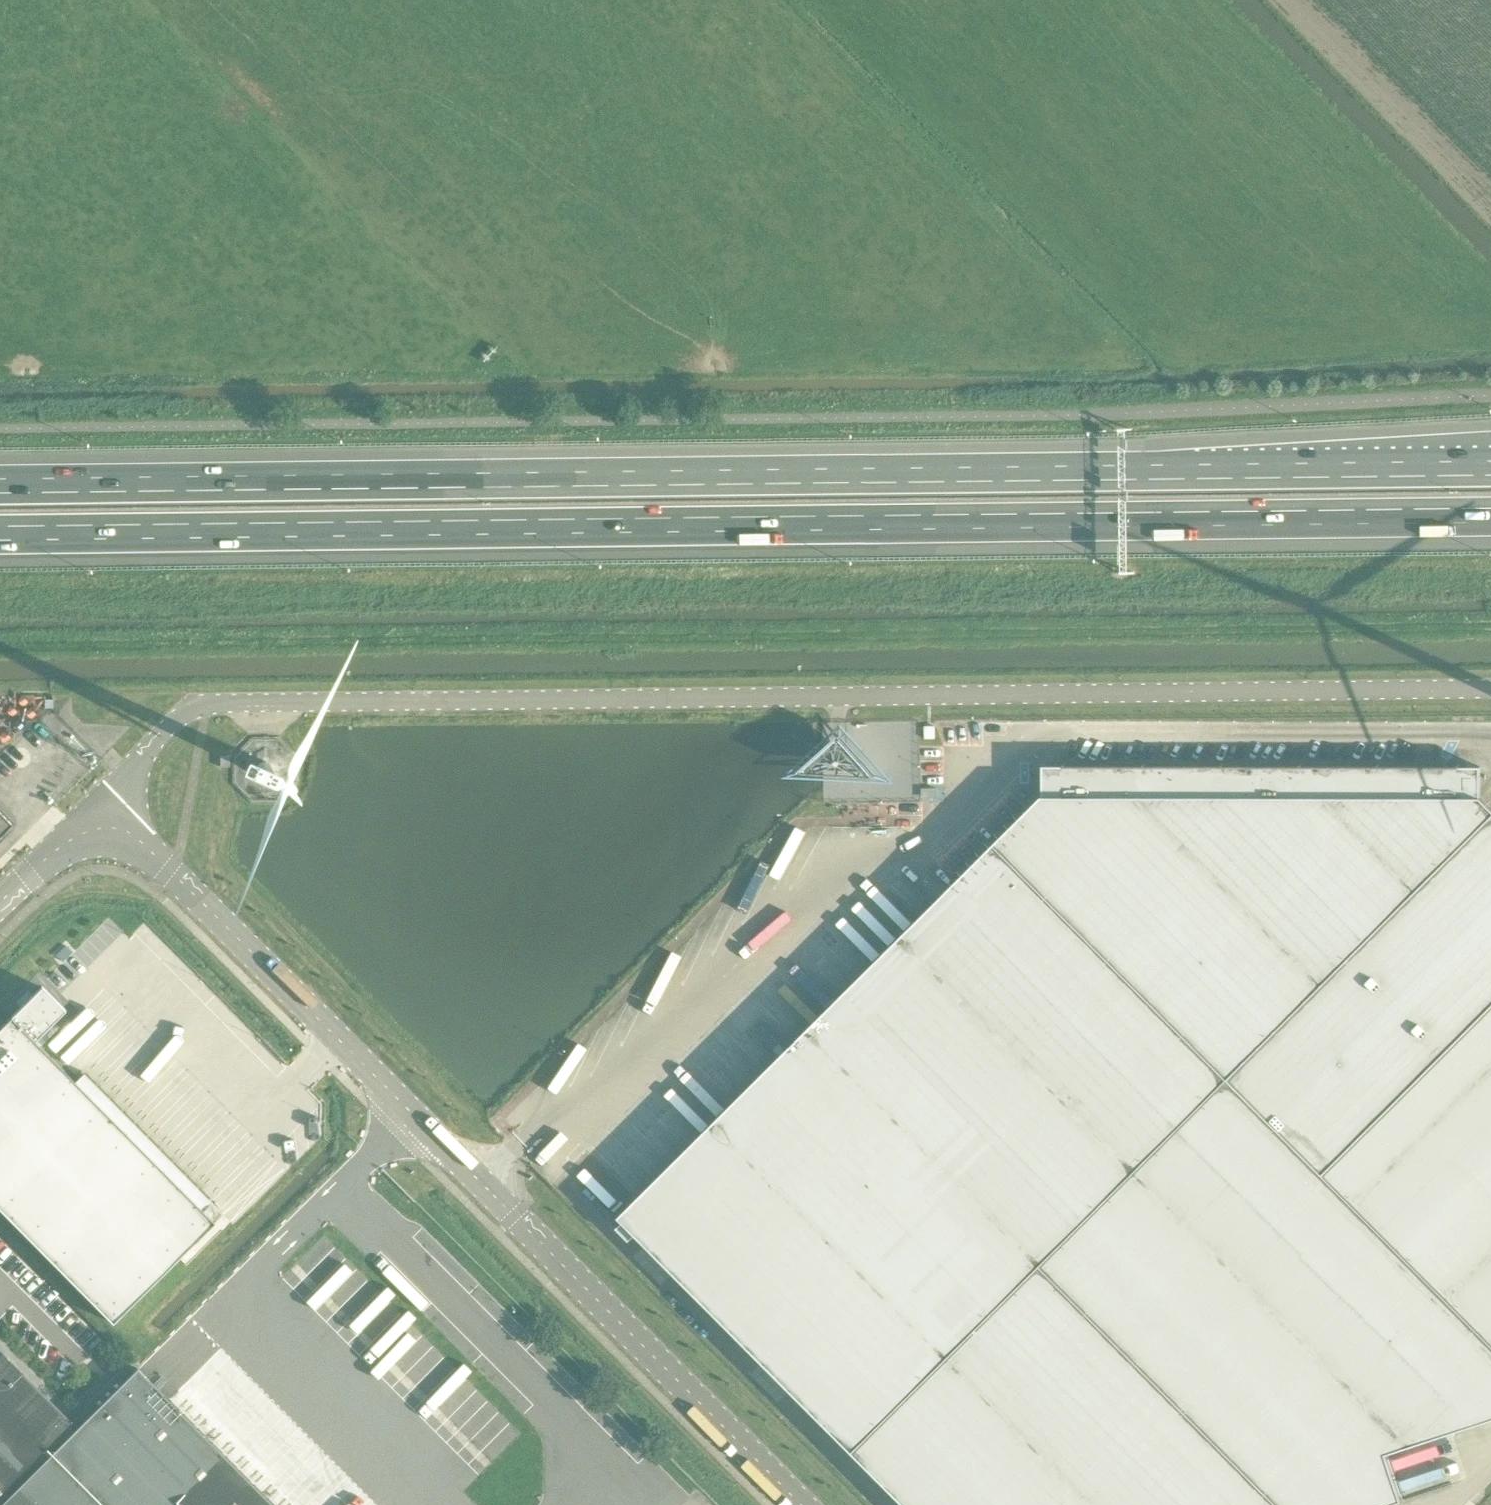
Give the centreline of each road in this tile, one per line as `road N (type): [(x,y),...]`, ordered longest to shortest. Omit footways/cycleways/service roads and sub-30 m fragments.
road 1 (motorway): [(0,540),(1490,522)]
road 2 (motorway): [(1490,461),(0,479)]
road 3 (unclassified): [(1490,689),(209,704),(172,723),(138,762),(110,828)]
road 4 (tertiary): [(800,1504),(146,846),(110,828)]
road 5 (tertiary): [(110,828),(59,848),(0,905)]

